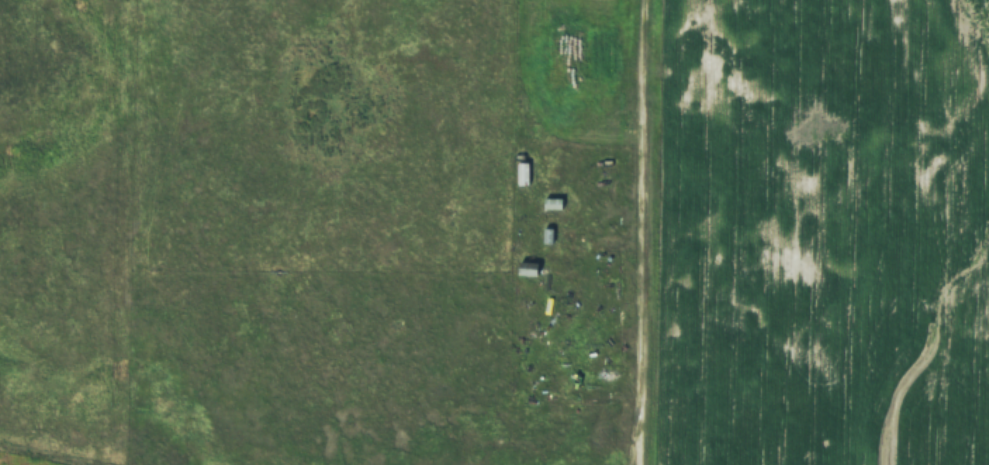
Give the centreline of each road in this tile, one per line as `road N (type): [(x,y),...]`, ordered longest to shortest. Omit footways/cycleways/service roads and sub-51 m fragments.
road 1 (residential): [(645,0),(639,464)]

